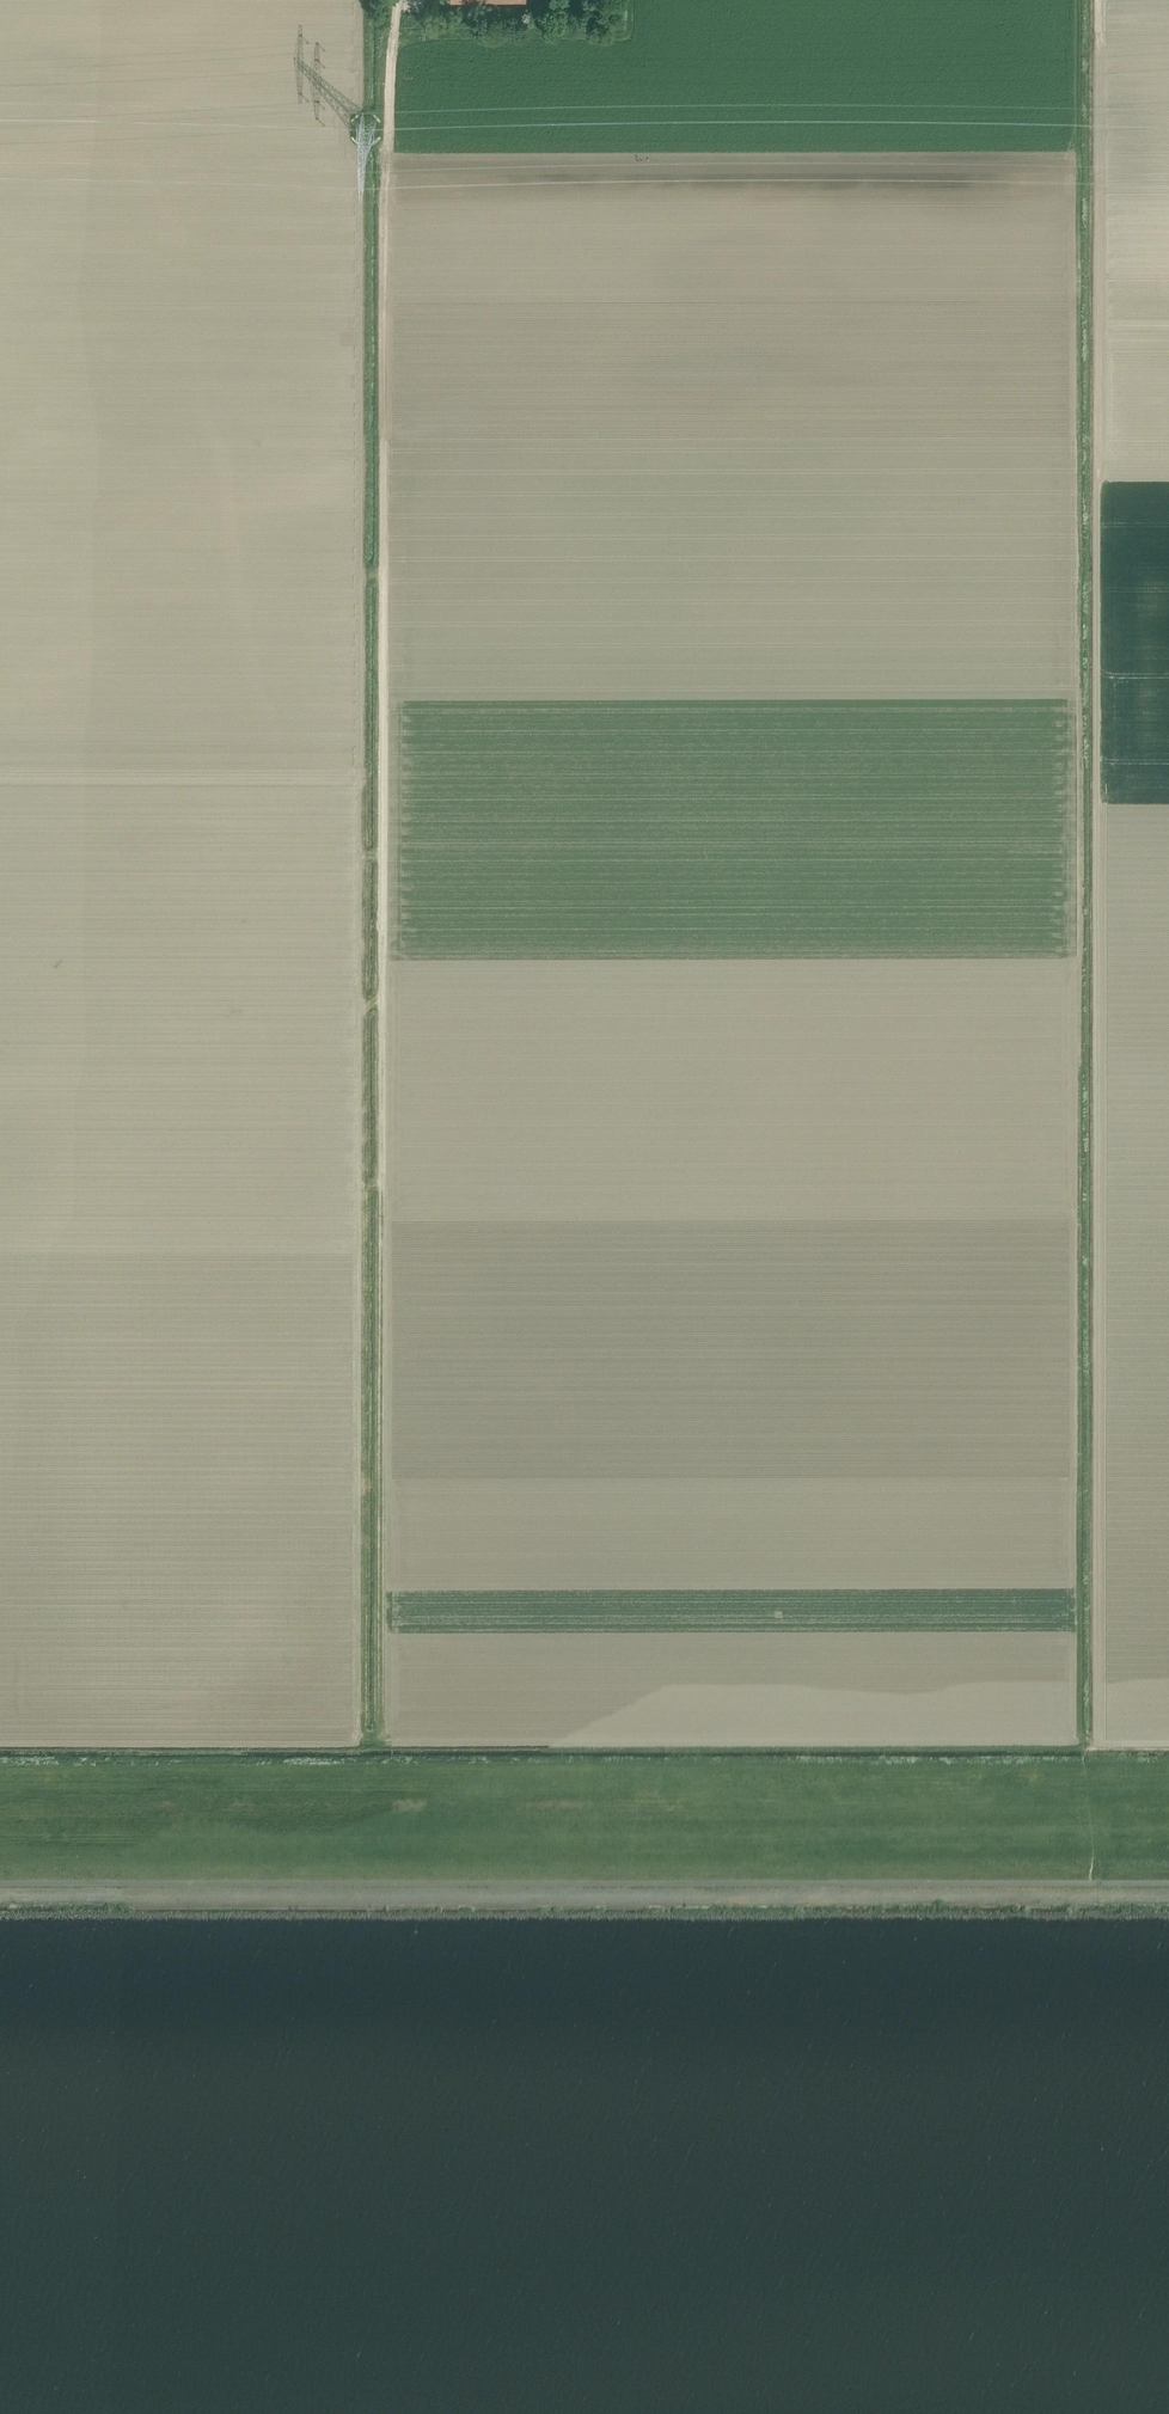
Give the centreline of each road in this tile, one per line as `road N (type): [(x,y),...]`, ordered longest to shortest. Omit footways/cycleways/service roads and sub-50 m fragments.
road 1 (unclassified): [(0,1883),(1168,1883)]

